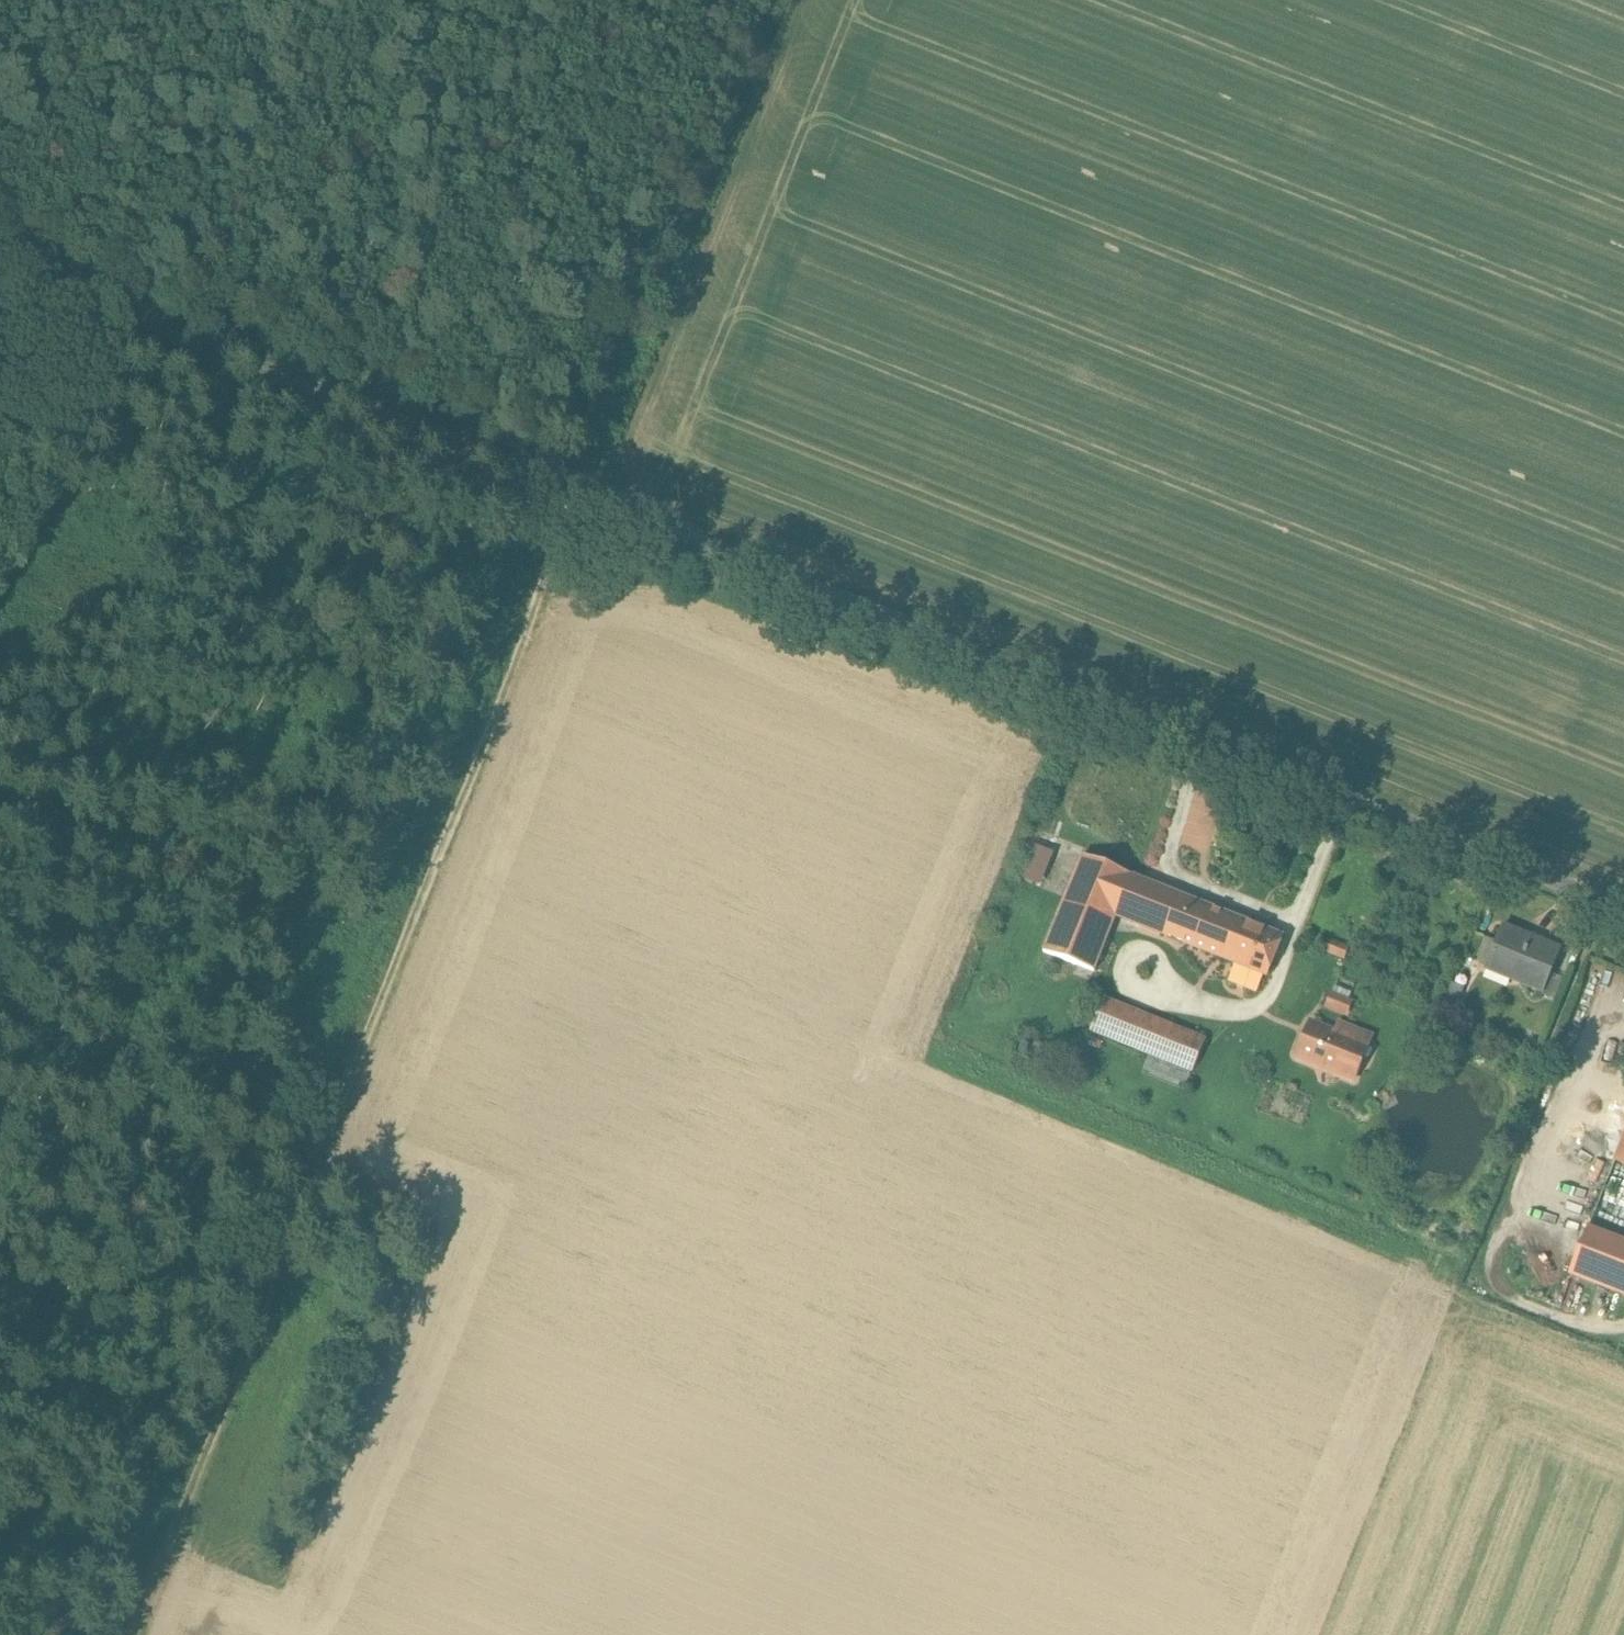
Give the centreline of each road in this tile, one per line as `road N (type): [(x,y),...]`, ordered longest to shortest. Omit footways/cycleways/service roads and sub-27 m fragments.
road 1 (unclassified): [(1623,907),(0,253)]
road 2 (track): [(581,481),(129,1634)]

